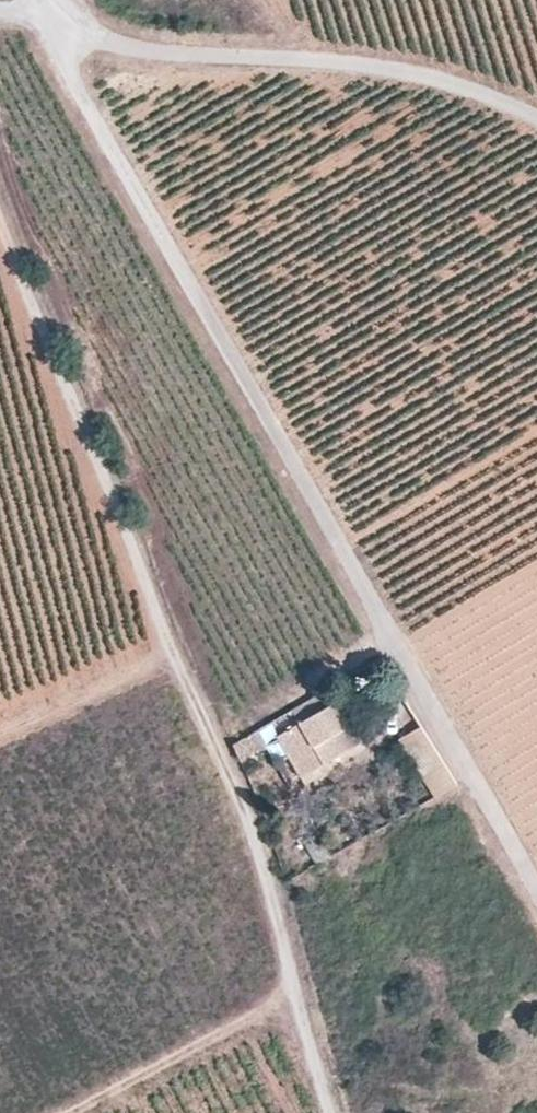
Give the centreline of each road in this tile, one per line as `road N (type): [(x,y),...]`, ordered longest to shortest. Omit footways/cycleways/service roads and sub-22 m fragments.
road 1 (unclassified): [(52,28),(536,883)]
road 2 (track): [(0,215),(68,416),(249,825),(329,1112)]
road 3 (unclassified): [(536,119),(422,74),(149,49),(52,28)]

